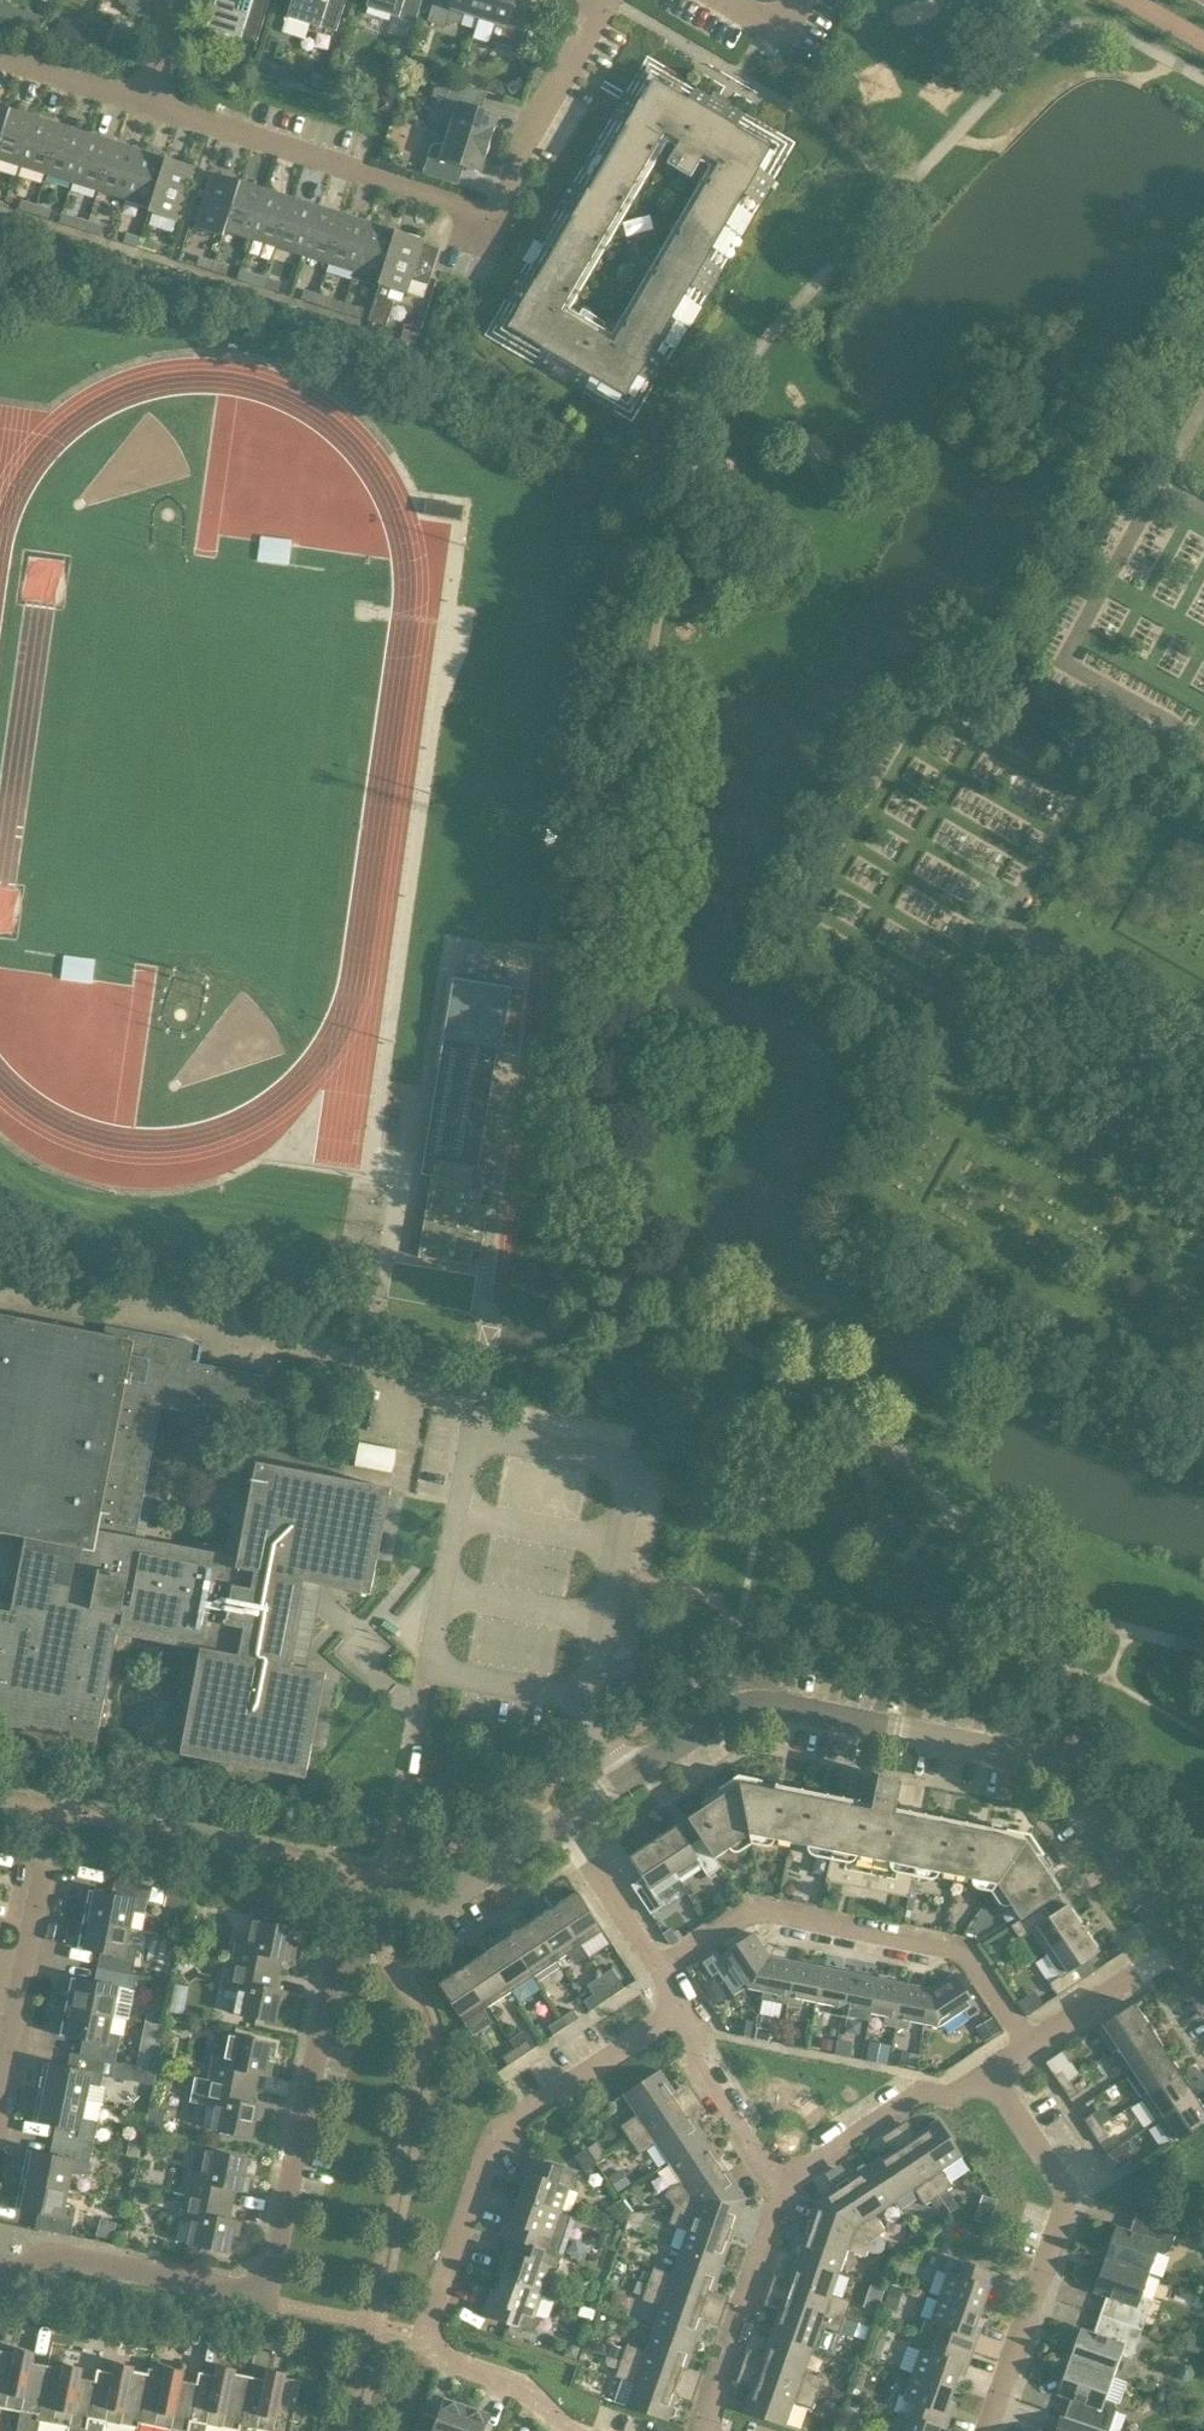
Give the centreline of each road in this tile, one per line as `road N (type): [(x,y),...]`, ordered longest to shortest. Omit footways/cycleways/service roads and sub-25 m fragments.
road 1 (residential): [(559,1820),(341,1969),(331,1985),(271,2281),(235,2290),(52,2253),(0,2282)]
road 2 (residential): [(1176,1944),(1054,1767),(761,1703),(726,1710),(559,1820)]
road 3 (residential): [(684,2010),(494,2135),(426,2334),(435,2356),(517,2386),(573,2430)]
road 4 (residential): [(1029,2044),(967,1953),(757,1909),(658,1970)]
road 5 (residential): [(989,2073),(1069,2194),(986,2430)]
road 6 (residential): [(498,216),(143,102)]
road 7 (residential): [(703,2430),(781,2185)]
road 8 (residential): [(989,2073),(952,2097),(921,2092),(781,2185)]
road 9 (residential): [(498,216),(606,0)]
road 10 (residential): [(781,2185),(691,2059),(697,2031),(684,2010)]
road 11 (residential): [(38,1864),(0,2066)]
road 12 (residential): [(658,1970),(559,1820)]
road 13 (residential): [(1176,1944),(1029,2044)]
road 14 (residential): [(143,102),(0,58)]

